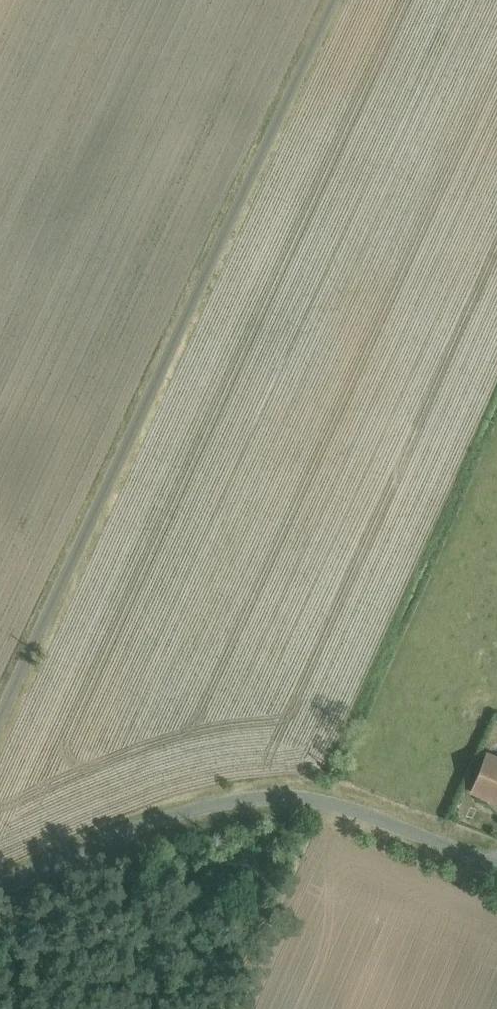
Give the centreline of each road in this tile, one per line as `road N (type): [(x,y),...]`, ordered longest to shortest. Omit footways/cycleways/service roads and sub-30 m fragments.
road 1 (unclassified): [(0,881),(165,807),(290,798),(357,814),(496,869)]

